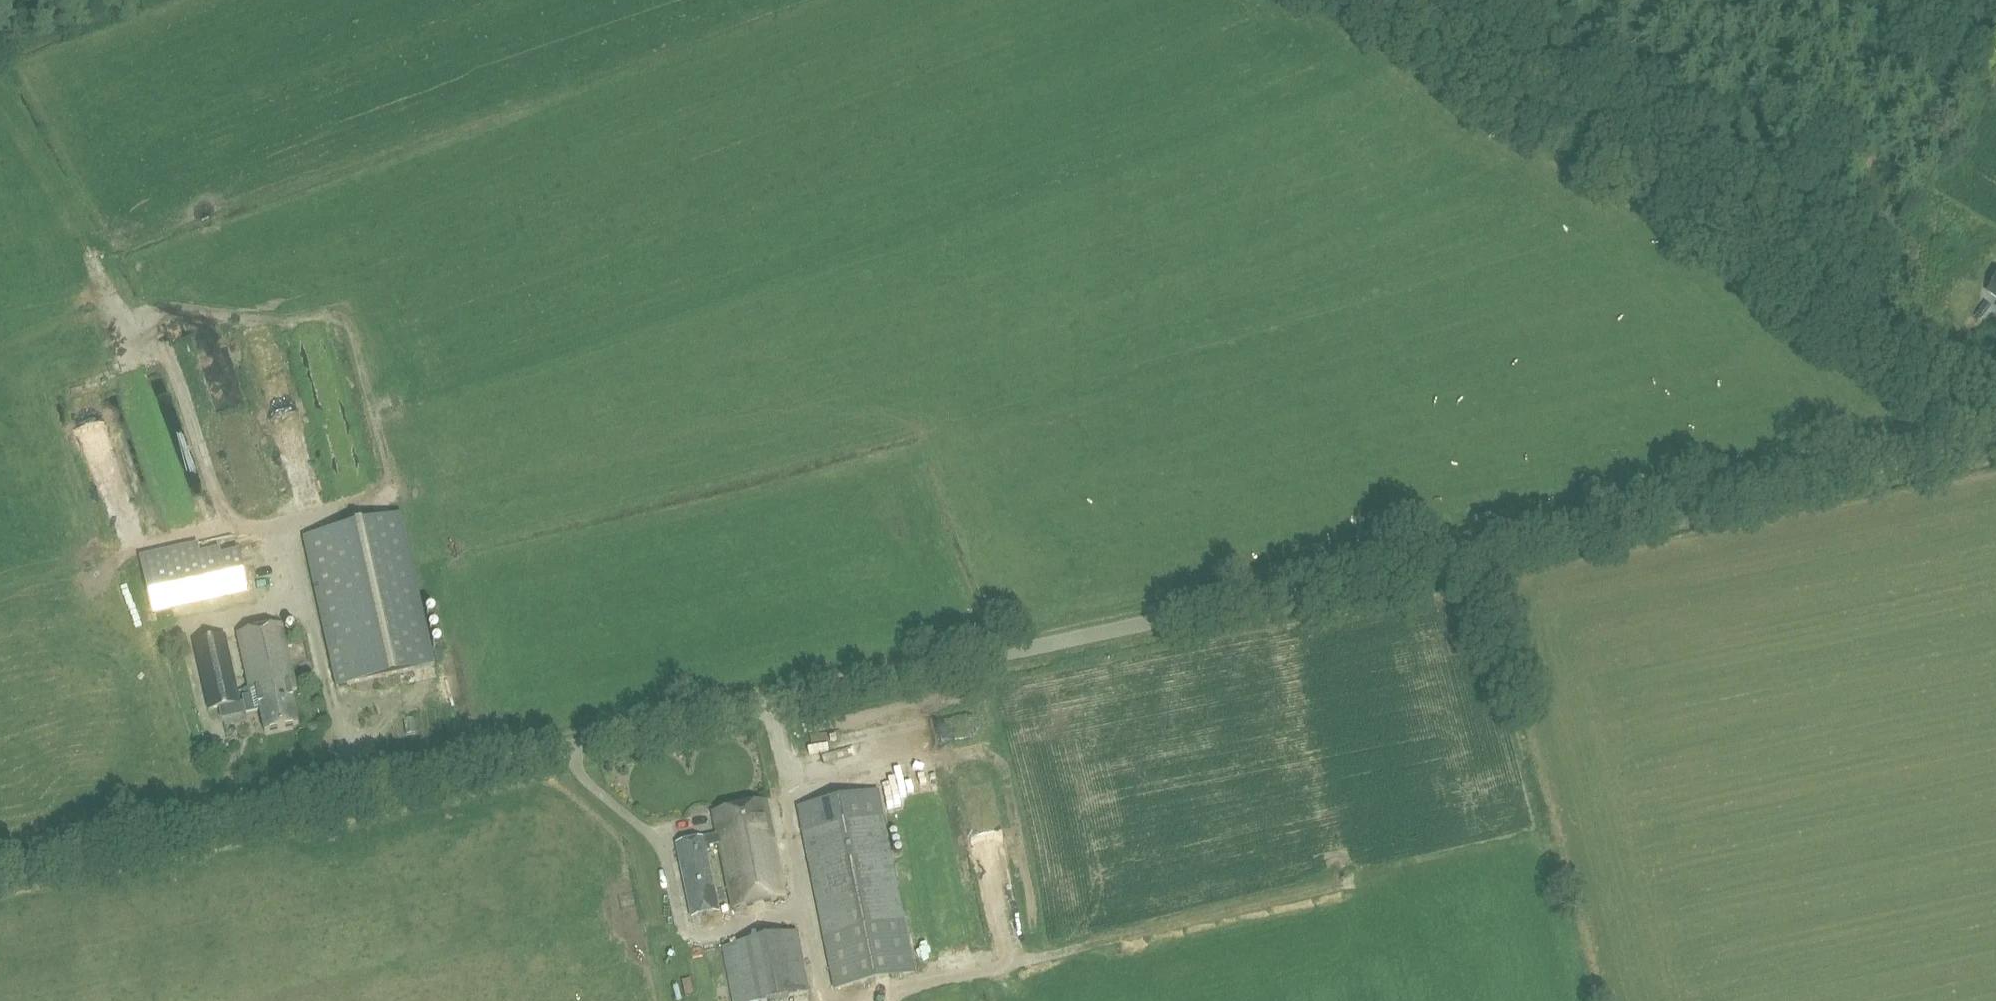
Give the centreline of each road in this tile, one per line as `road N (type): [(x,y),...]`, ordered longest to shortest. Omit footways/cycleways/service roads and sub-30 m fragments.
road 1 (unclassified): [(0,870),(1995,433)]
road 2 (tertiary): [(1995,406),(1395,0)]

